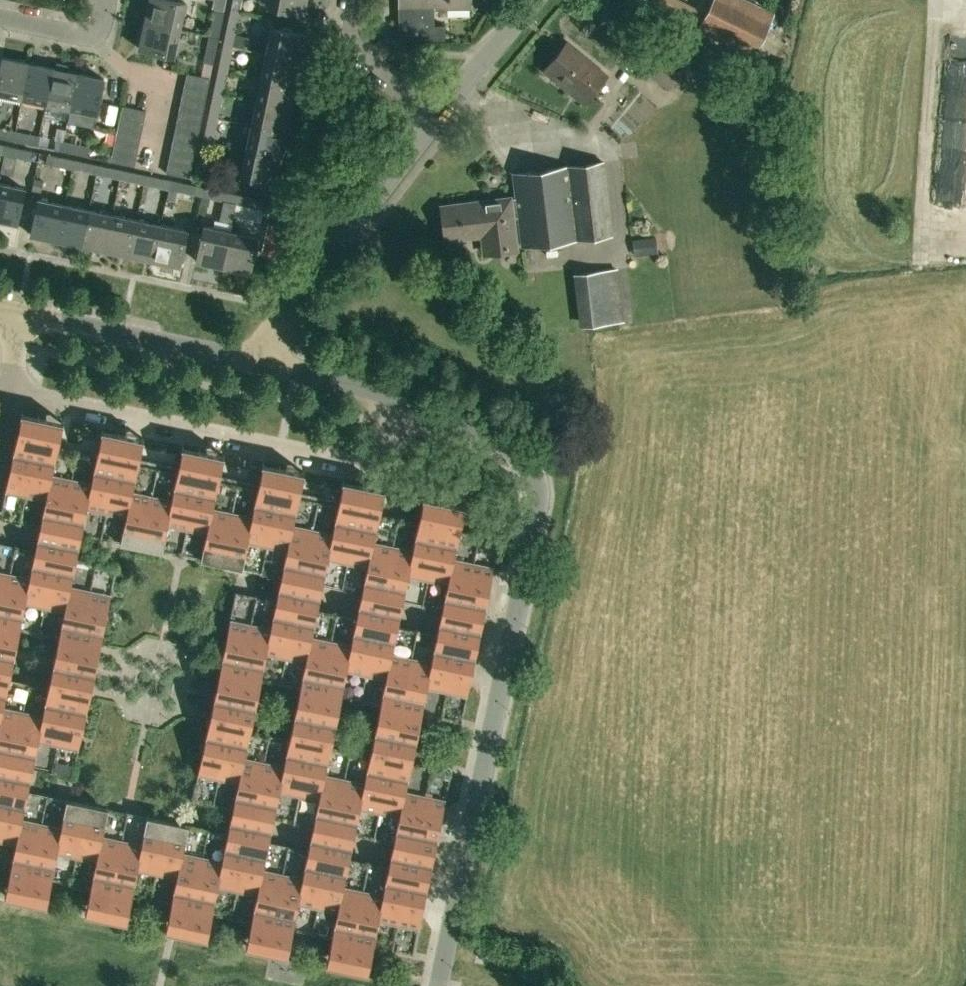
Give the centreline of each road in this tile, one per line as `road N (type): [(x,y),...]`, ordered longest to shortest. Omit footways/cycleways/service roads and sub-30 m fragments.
road 1 (residential): [(401,398),(372,457),(341,461),(9,390)]
road 2 (residential): [(511,636),(536,522),(535,479),(502,443),(401,398)]
road 3 (residential): [(251,361),(425,132)]
road 4 (residential): [(464,868),(511,636)]
road 5 (residential): [(251,361),(23,315)]
road 6 (residential): [(464,868),(250,824)]
road 7 (residential): [(511,636),(300,592)]
road 8 (unclassified): [(425,132),(536,0)]
road 9 (residential): [(425,132),(370,75),(358,22),(362,0)]
road 10 (residential): [(401,398),(251,361)]
road 11 (residential): [(99,0),(91,36),(0,18)]
road 12 (residential): [(439,985),(464,868)]

